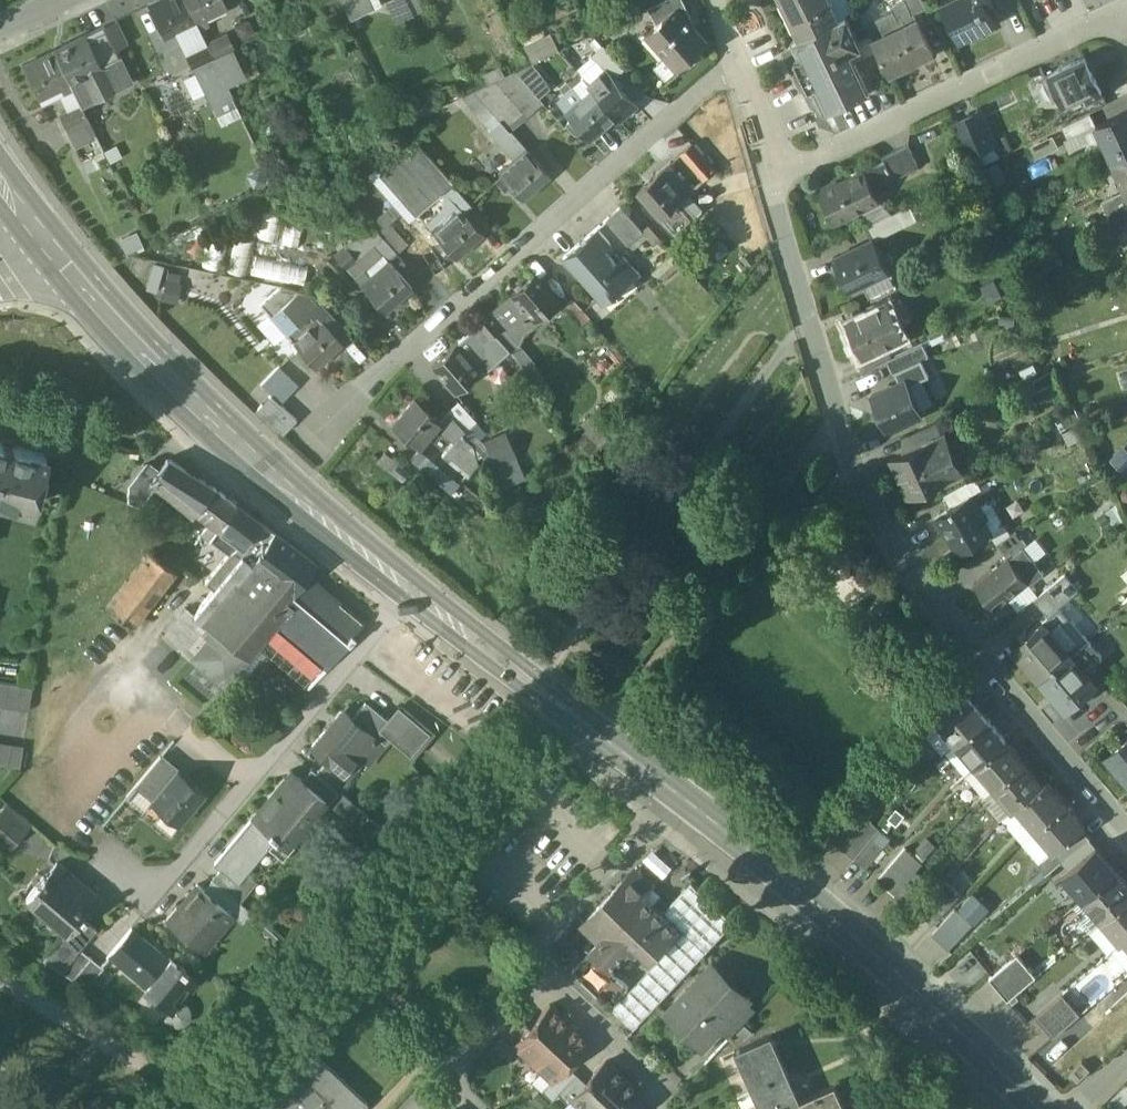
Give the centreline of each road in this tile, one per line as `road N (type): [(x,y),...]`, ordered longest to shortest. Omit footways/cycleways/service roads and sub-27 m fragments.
road 1 (secondary): [(676,791),(297,495),(39,233)]
road 2 (residential): [(1126,838),(931,612),(884,540),(840,433),(766,183)]
road 3 (residential): [(735,71),(705,81),(316,430)]
road 4 (secondary): [(1040,1108),(930,1004),(676,791)]
road 5 (residential): [(676,791),(553,923),(538,947),(531,991),(425,1108)]
road 6 (residential): [(766,183),(1117,19)]

